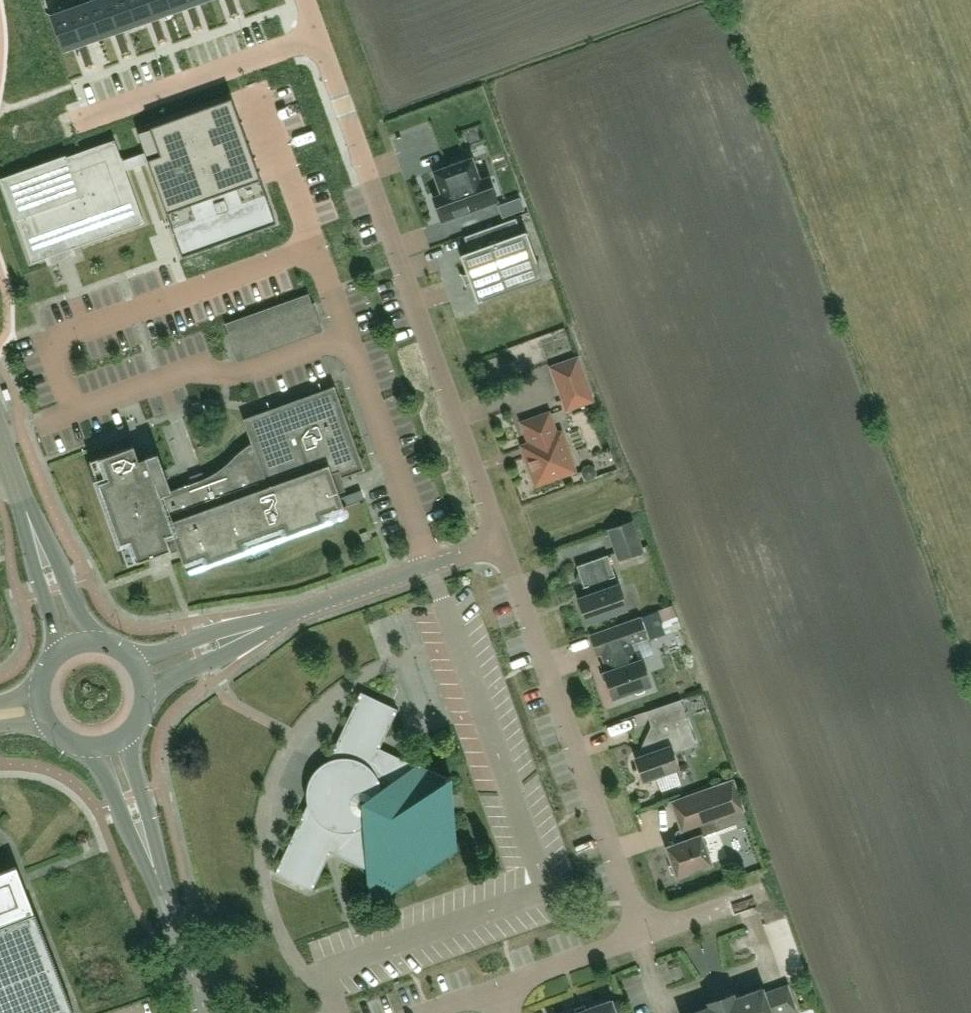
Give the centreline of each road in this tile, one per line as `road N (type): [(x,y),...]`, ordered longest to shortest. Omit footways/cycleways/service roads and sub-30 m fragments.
road 1 (residential): [(500,541),(319,36)]
road 2 (residential): [(72,411),(48,344),(315,249),(347,338)]
road 3 (residential): [(641,935),(500,541)]
road 4 (residential): [(347,338),(258,371),(183,371),(72,411)]
road 5 (residential): [(82,121),(319,36)]
road 6 (residential): [(427,566),(347,338)]
road 7 (residential): [(427,566),(244,634)]
road 8 (secondary): [(91,750),(166,901)]
road 9 (secondary): [(166,901),(126,738)]
road 10 (residential): [(497,989),(641,935)]
road 11 (secondary): [(31,528),(56,657)]
road 12 (secondary): [(92,643),(31,528)]
road 13 (residential): [(641,935),(763,893)]

